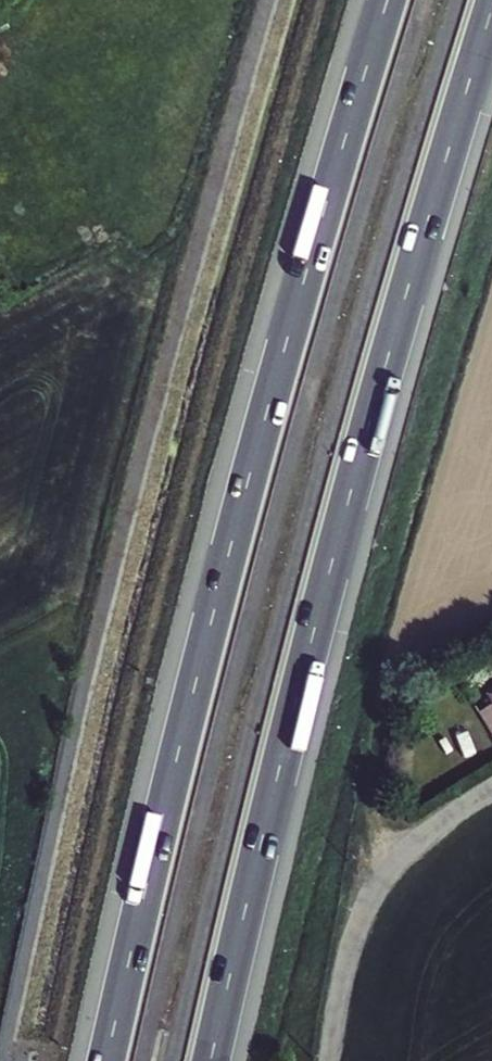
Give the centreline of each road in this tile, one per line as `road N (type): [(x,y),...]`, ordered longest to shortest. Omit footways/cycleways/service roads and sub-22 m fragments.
road 1 (motorway): [(387,0),(226,560),(106,1060)]
road 2 (motorway): [(212,1060),(337,542),(491,7)]
road 3 (track): [(331,1060),(358,914),(375,883),(400,853),(491,789)]

